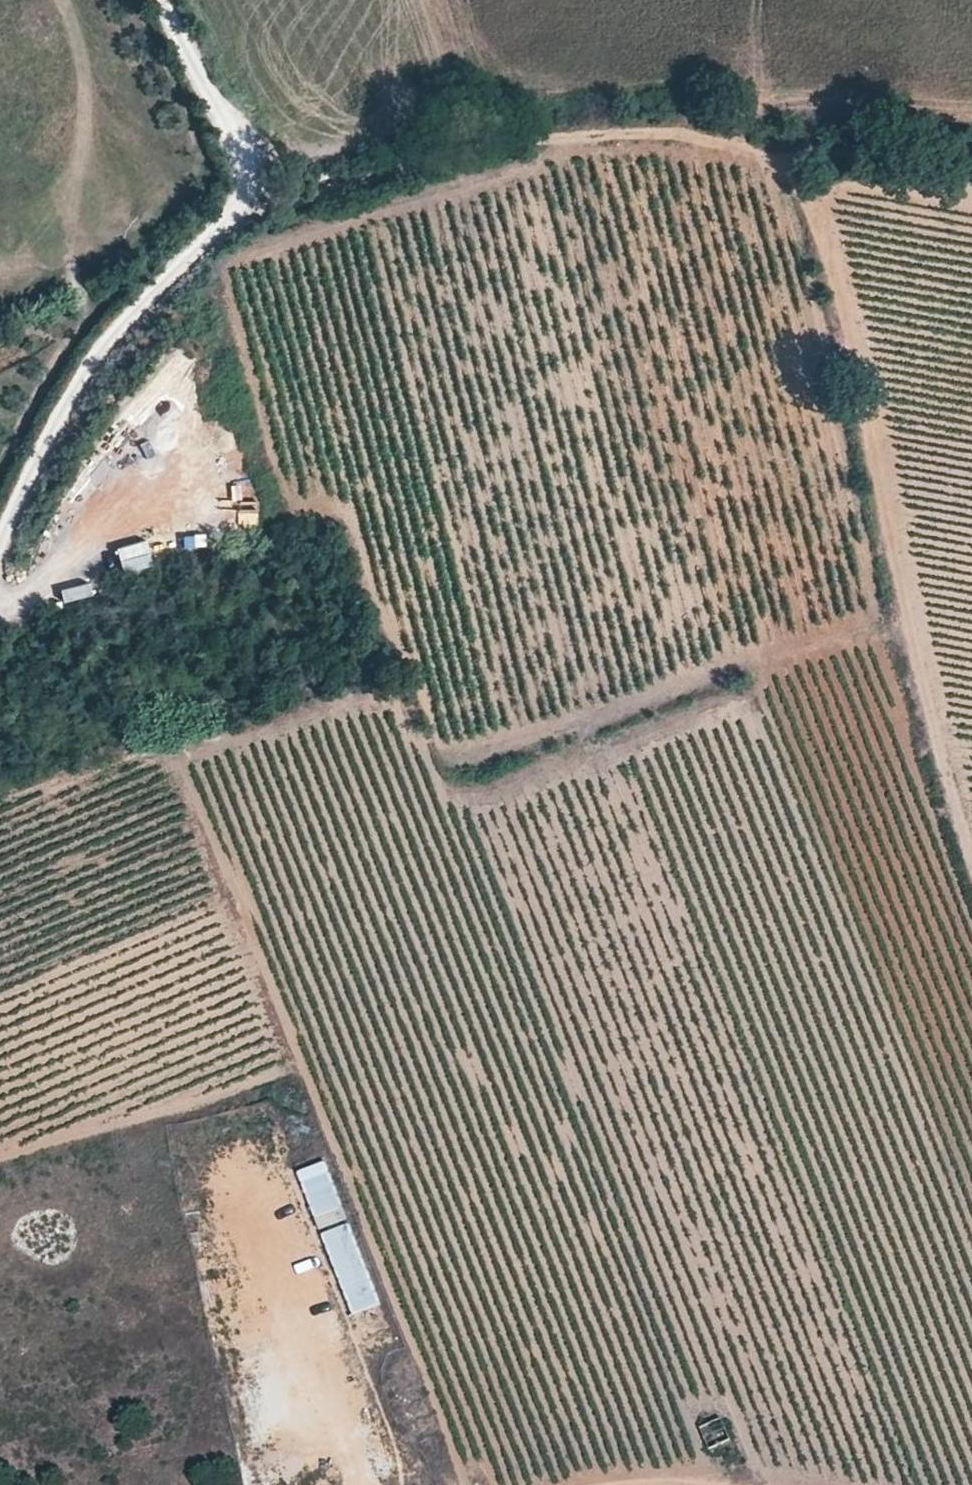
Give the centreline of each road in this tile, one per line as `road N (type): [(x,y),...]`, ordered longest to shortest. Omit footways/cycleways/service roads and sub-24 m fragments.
road 1 (unclassified): [(0,537),(58,411),(99,346),(240,205),(234,148),(164,0)]
road 2 (track): [(661,1484),(731,1474),(798,1484)]

